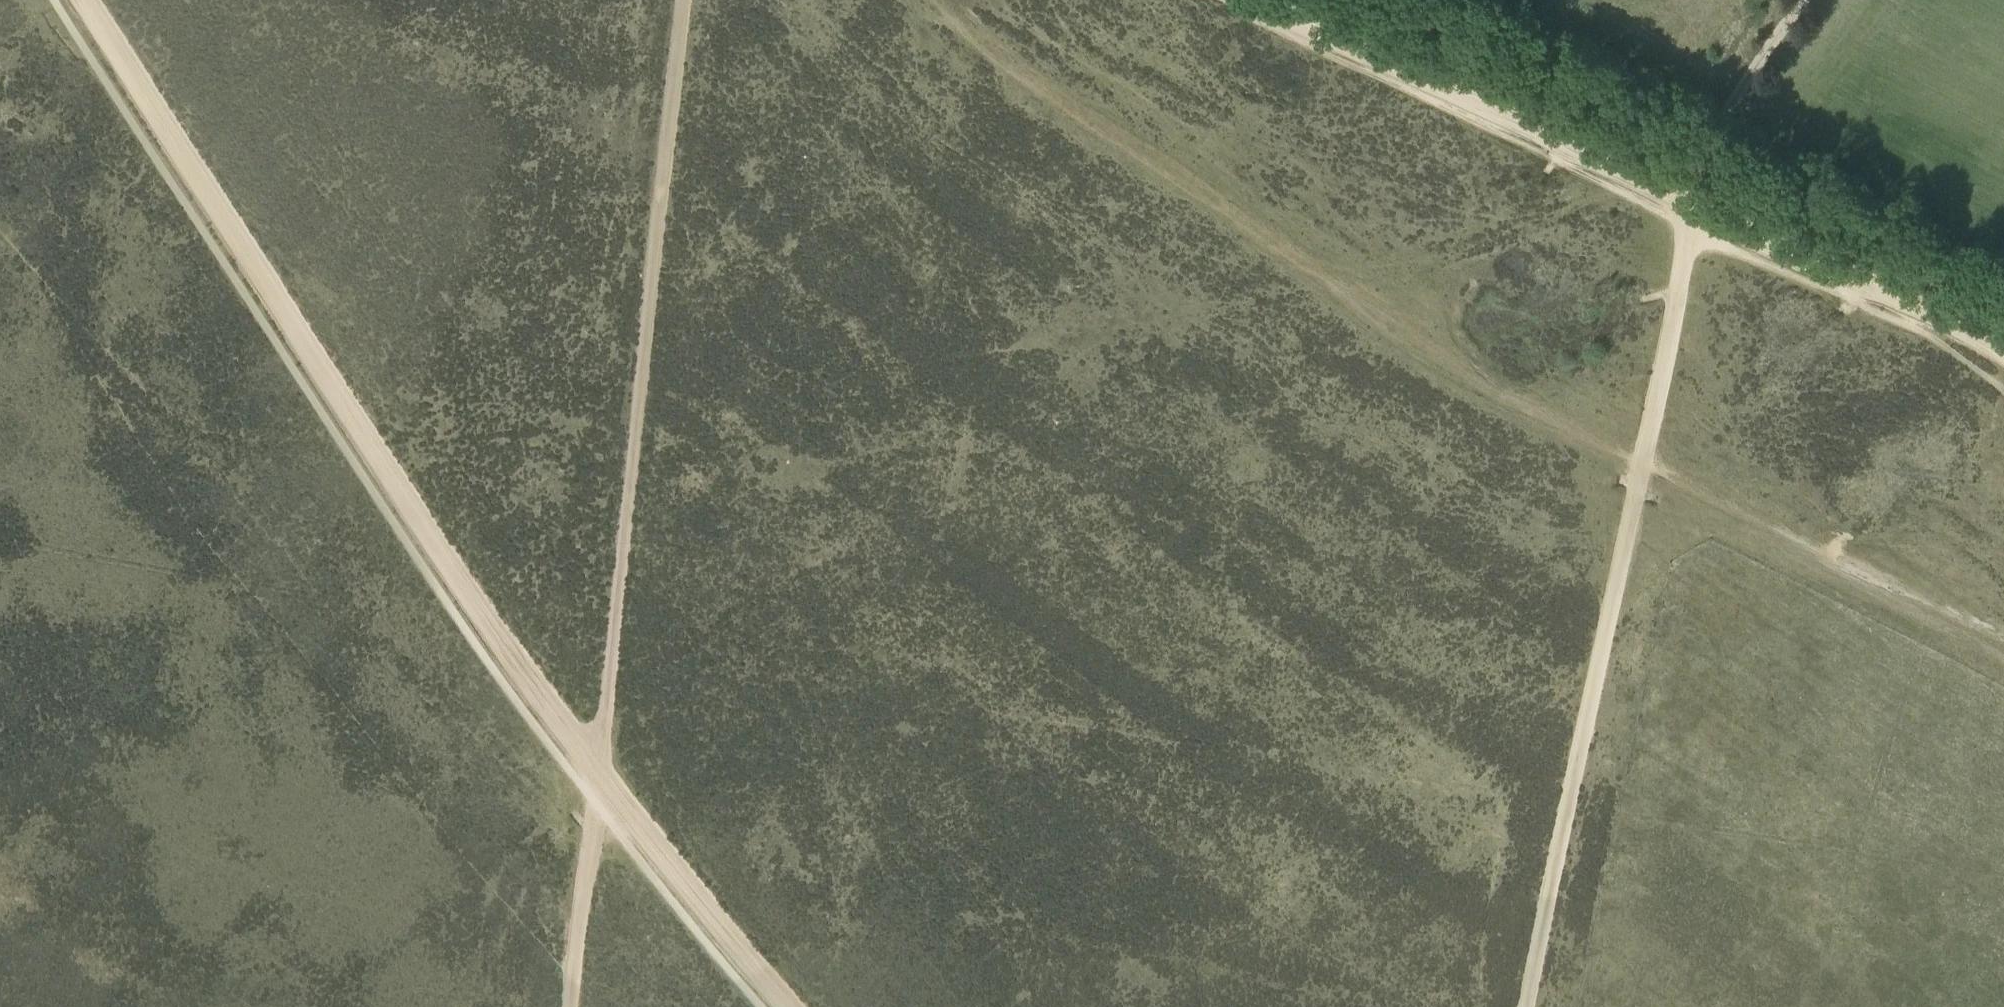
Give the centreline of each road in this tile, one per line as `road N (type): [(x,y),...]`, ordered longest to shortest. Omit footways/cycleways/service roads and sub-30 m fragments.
road 1 (track): [(86,0),(467,594),(598,774)]
road 2 (track): [(1529,1006),(1688,208)]
road 3 (track): [(684,0),(598,774)]
road 4 (track): [(1251,0),(1688,208)]
road 5 (track): [(1688,208),(2003,355)]
road 6 (track): [(598,774),(786,1006)]
road 7 (track): [(1688,208),(1684,183),(1751,70),(1806,0)]
road 8 (track): [(598,774),(568,1006)]

